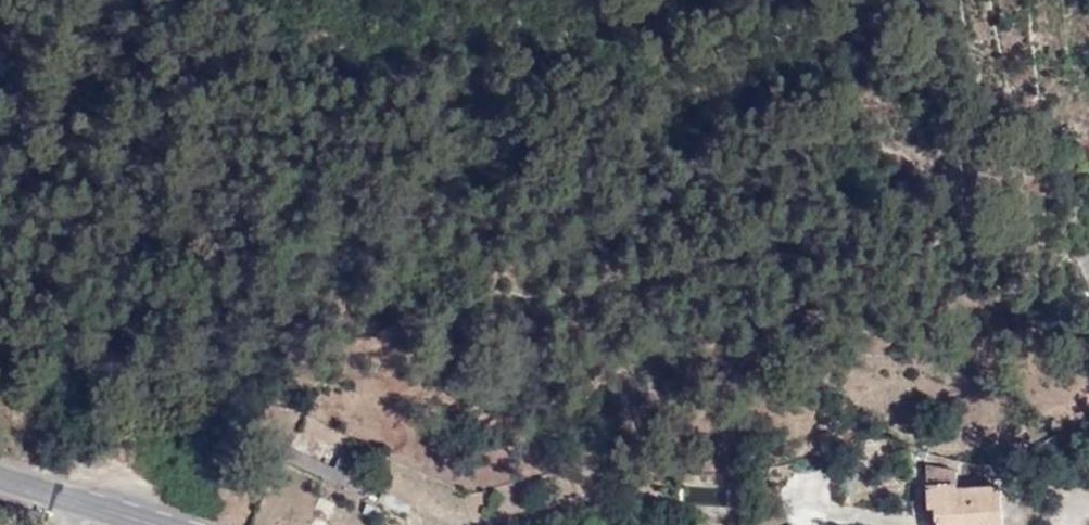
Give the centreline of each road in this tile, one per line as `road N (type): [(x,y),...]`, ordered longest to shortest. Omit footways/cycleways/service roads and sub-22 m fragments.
road 1 (tertiary): [(0,481),(156,524)]

